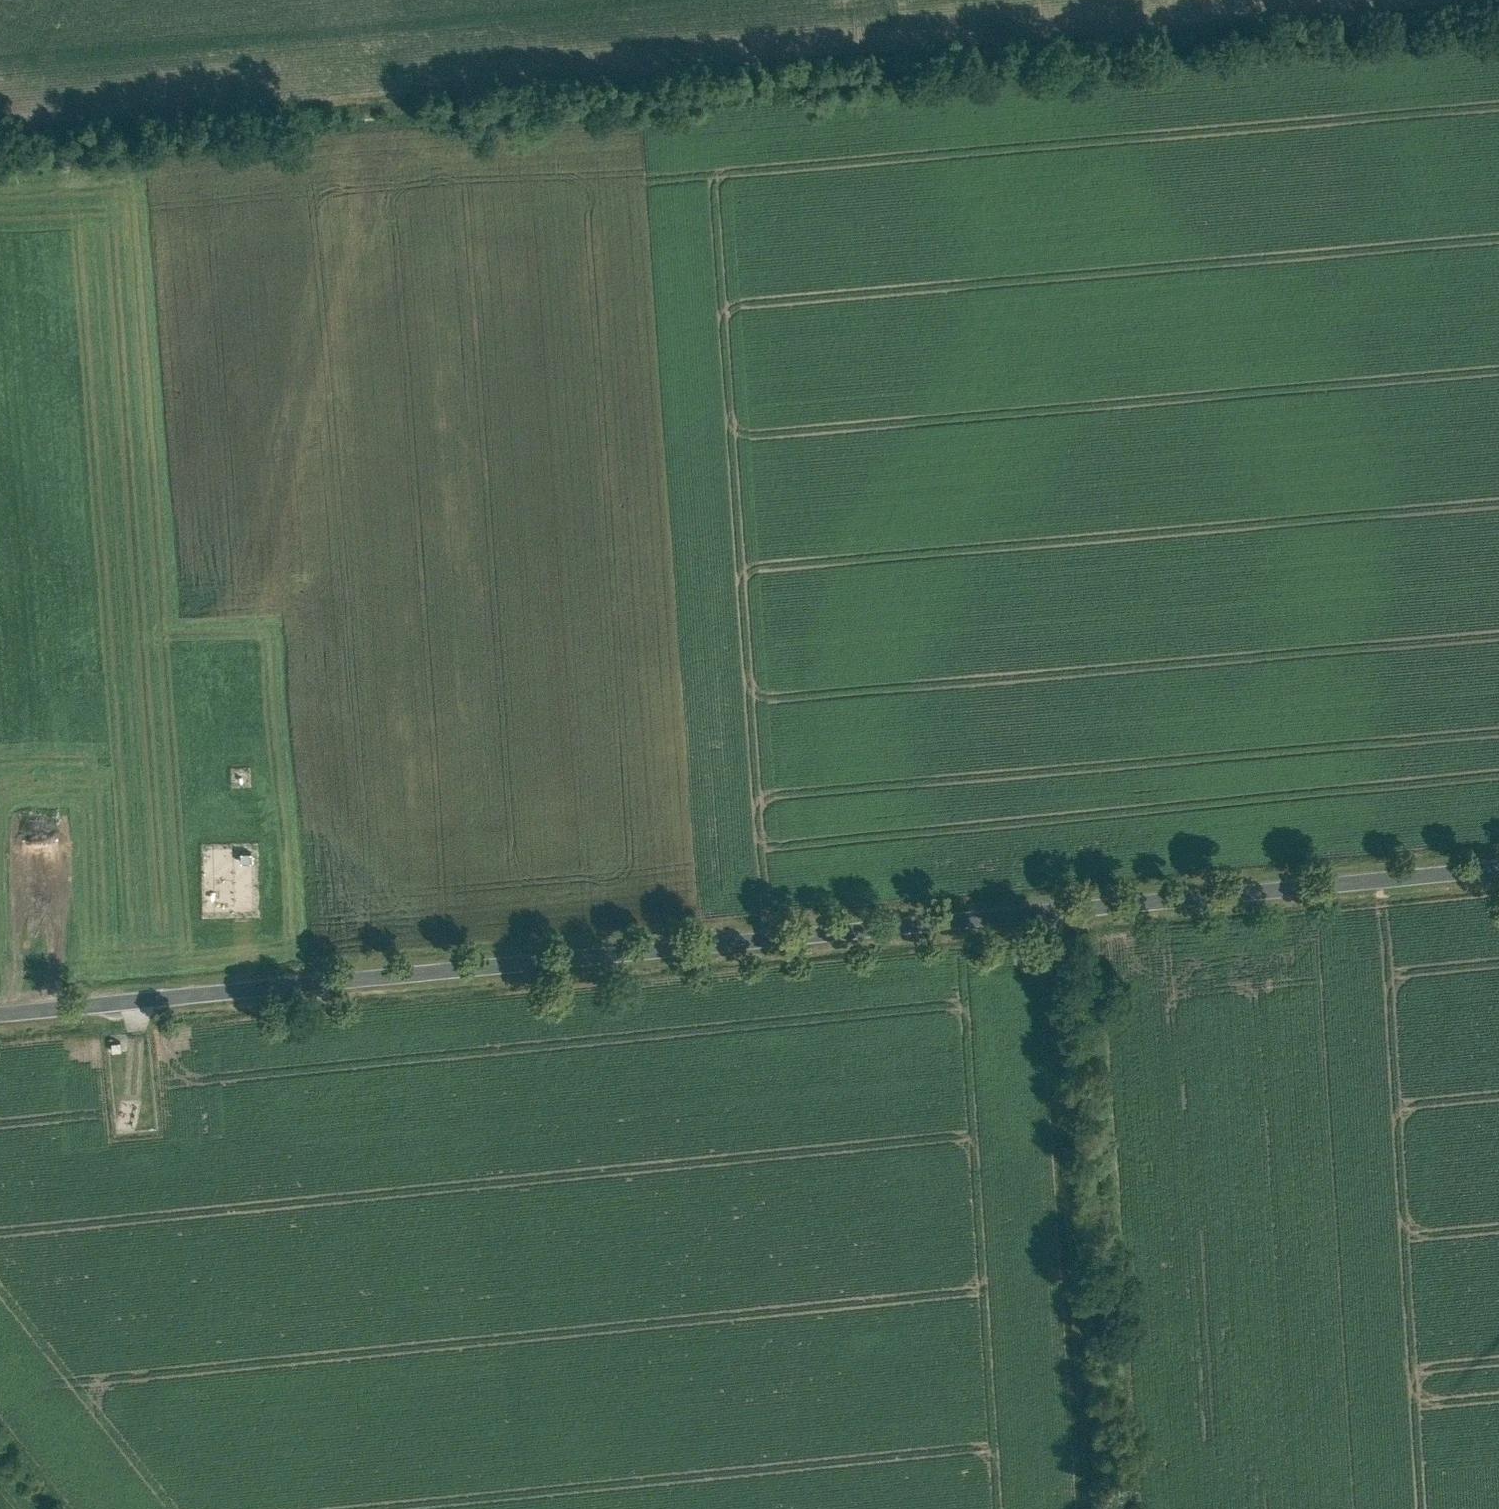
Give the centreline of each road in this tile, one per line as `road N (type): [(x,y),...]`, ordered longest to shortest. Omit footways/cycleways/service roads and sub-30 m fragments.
road 1 (tertiary): [(1498,868),(0,1015)]
road 2 (track): [(1053,912),(1096,1508)]

